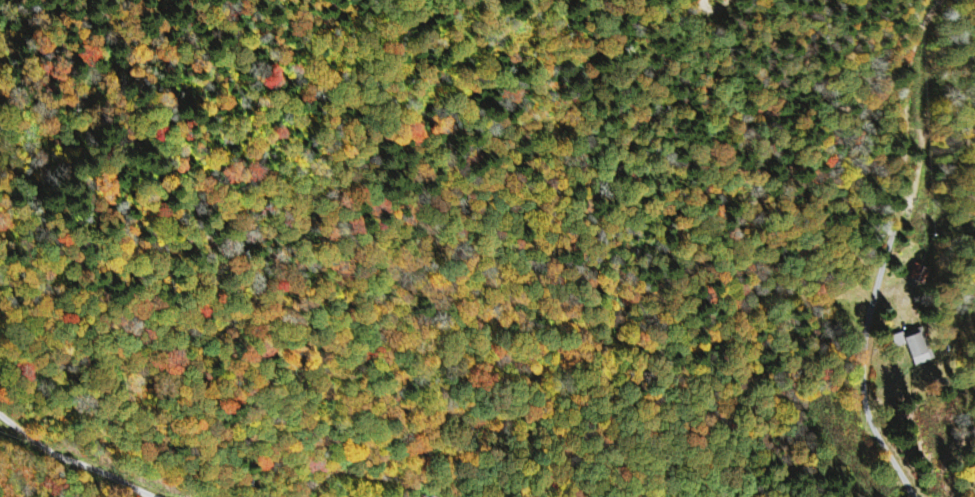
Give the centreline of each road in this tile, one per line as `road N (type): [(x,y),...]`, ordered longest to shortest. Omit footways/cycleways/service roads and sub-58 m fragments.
road 1 (residential): [(916,496),(866,408),(865,352),(902,193),(909,60),(939,0)]
road 2 (residential): [(159,496),(57,452),(0,411)]
road 3 (residential): [(437,496),(361,471),(327,475),(287,496)]

